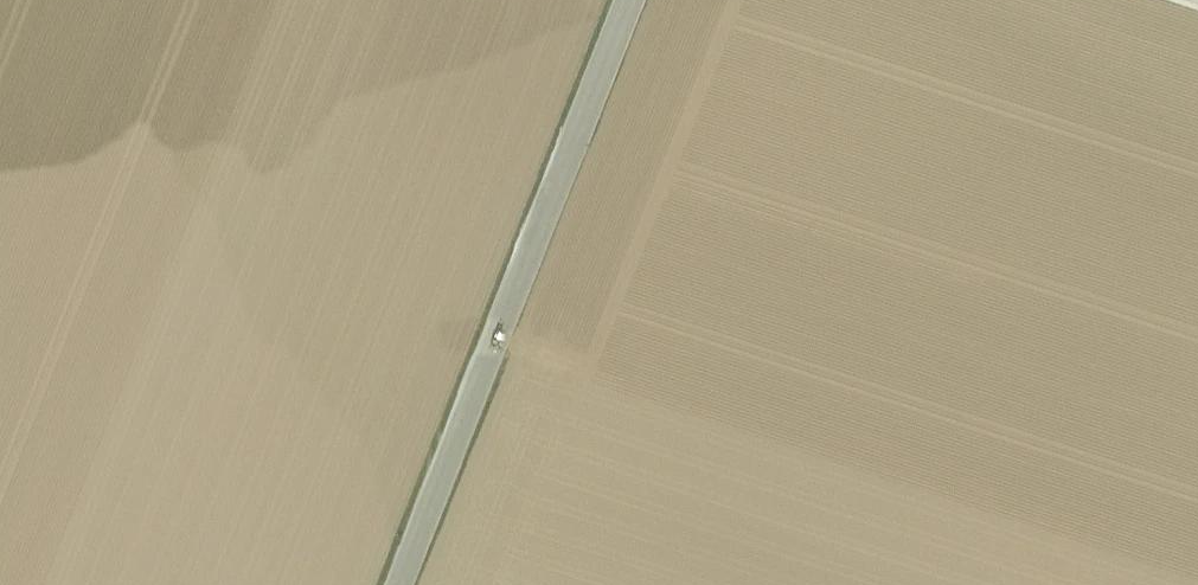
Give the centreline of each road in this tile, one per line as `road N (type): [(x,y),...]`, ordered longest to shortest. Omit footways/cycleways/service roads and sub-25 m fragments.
road 1 (unclassified): [(634,0),(402,584)]

